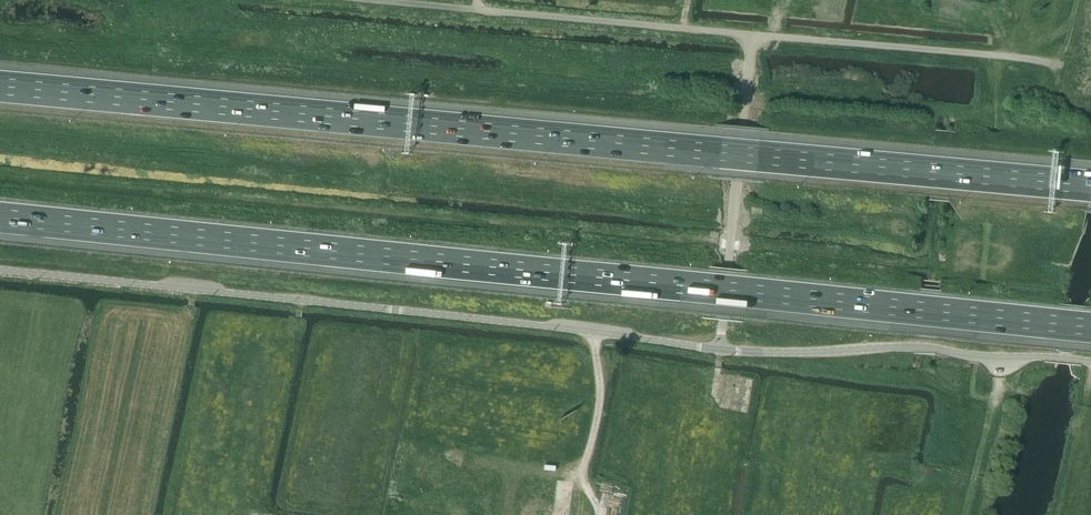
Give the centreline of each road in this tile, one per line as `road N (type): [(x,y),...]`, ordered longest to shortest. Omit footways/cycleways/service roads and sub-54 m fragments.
road 1 (motorway): [(0,217),(1090,328)]
road 2 (motorway): [(1090,187),(0,88)]
road 3 (unclassified): [(720,351),(0,271)]
road 4 (track): [(753,35),(1067,64),(1081,0)]
road 5 (unclassified): [(1090,363),(907,347),(720,351)]
road 6 (unclassified): [(753,35),(720,351)]

